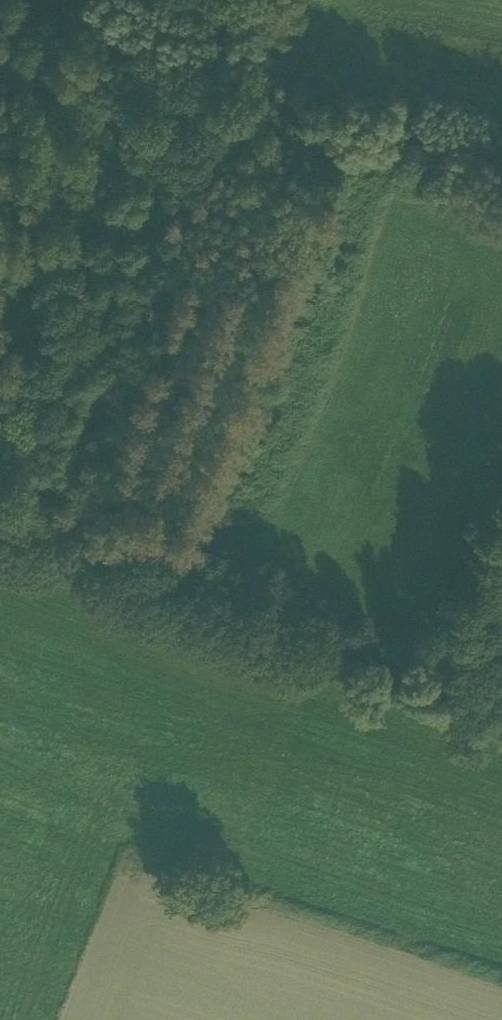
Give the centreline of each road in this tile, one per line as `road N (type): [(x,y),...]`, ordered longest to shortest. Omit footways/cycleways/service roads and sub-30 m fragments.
road 1 (track): [(501,706),(0,511)]

